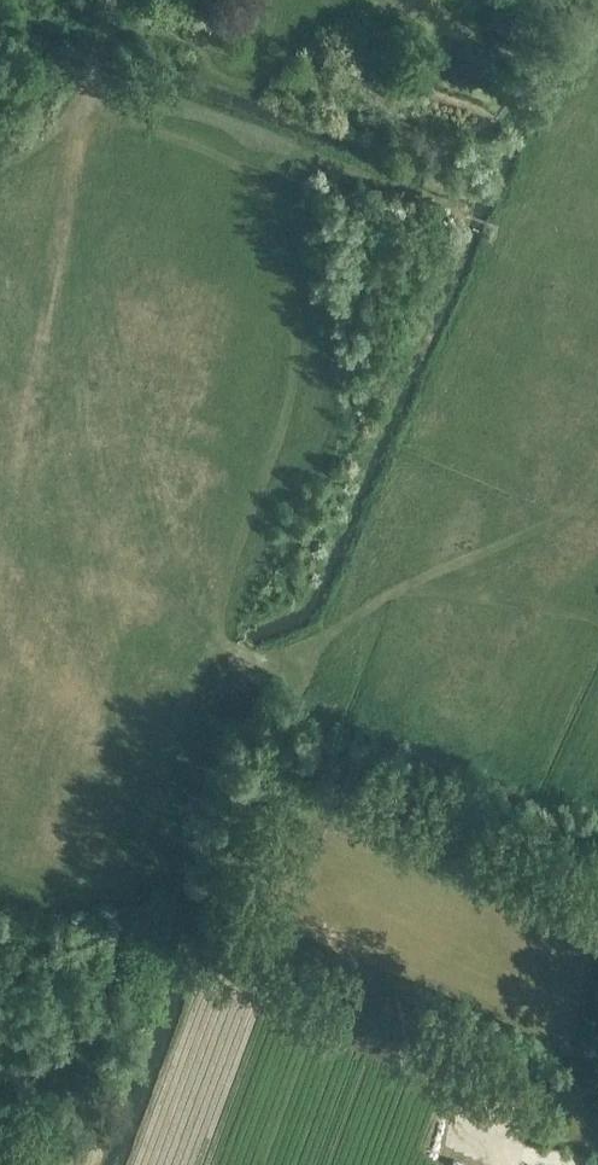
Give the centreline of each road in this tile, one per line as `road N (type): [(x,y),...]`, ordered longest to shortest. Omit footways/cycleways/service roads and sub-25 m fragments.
road 1 (track): [(115,0),(83,89),(40,145),(0,167)]

